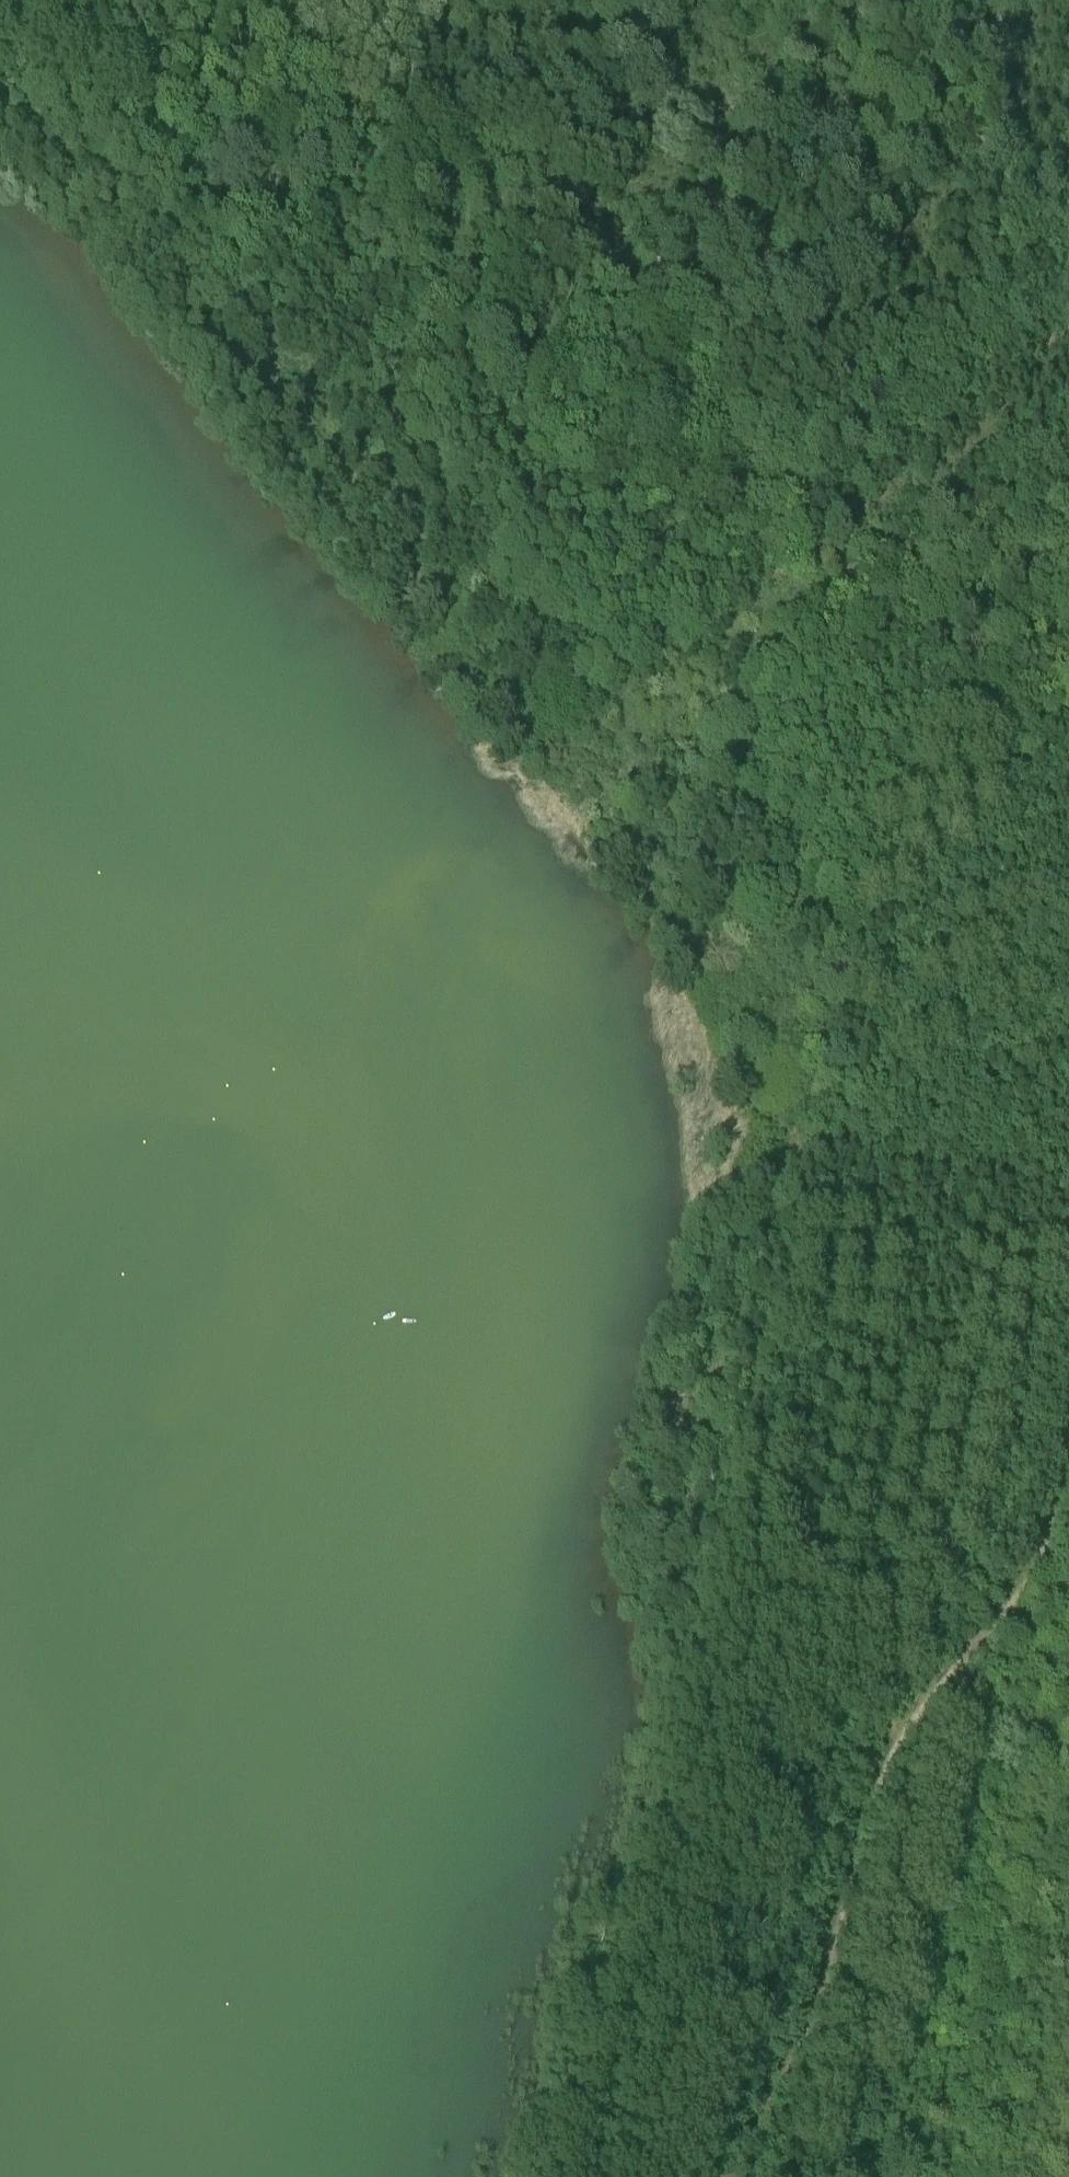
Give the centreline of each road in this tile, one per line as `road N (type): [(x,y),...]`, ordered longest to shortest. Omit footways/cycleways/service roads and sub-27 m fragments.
road 1 (track): [(1068,1392),(1043,1554),(968,1665),(897,1722),(872,1771),(822,1979),(734,2176)]

